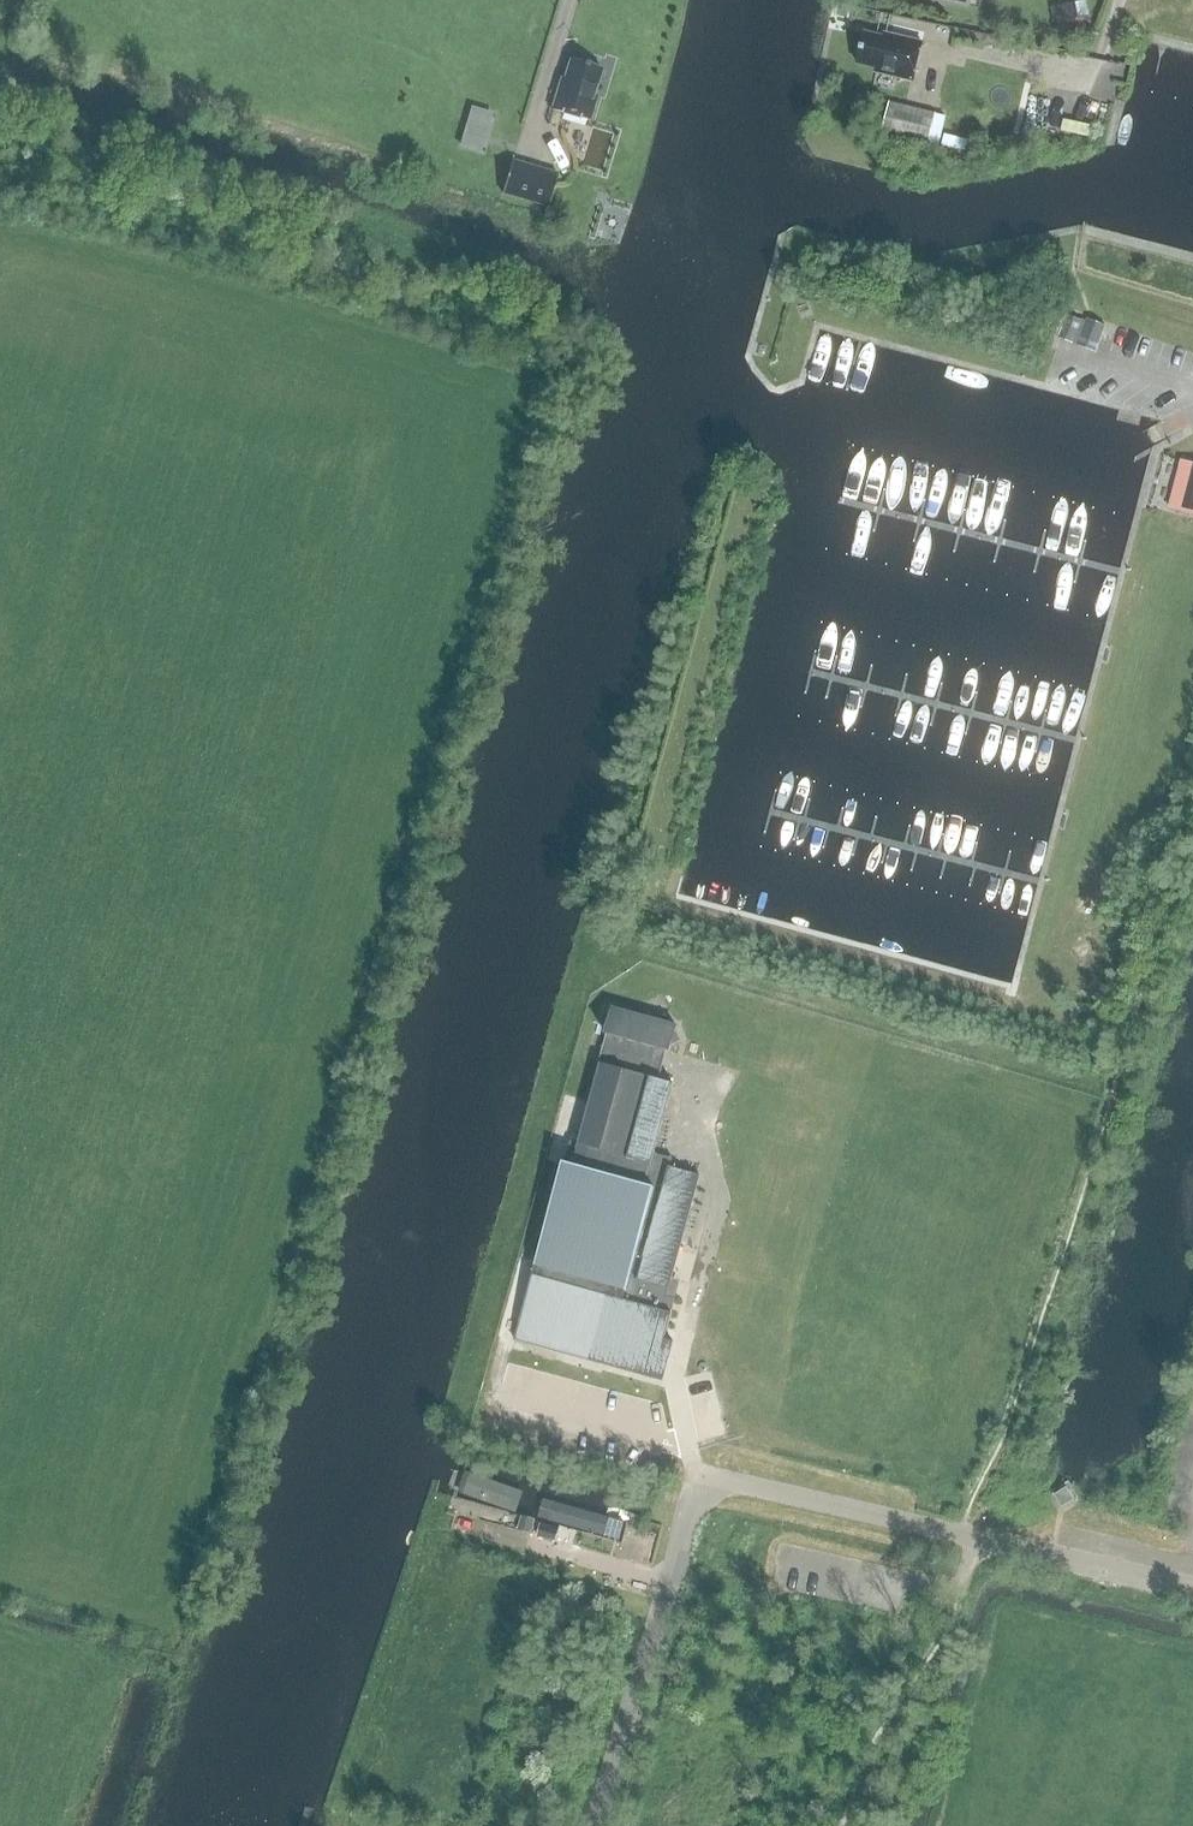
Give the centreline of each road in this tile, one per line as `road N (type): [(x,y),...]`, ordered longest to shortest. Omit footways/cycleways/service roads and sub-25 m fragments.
road 1 (unclassified): [(668,1585),(700,1474),(1192,1591)]
road 2 (unclassified): [(593,1825),(668,1585)]
road 3 (unclassified): [(668,1585),(463,1523)]

